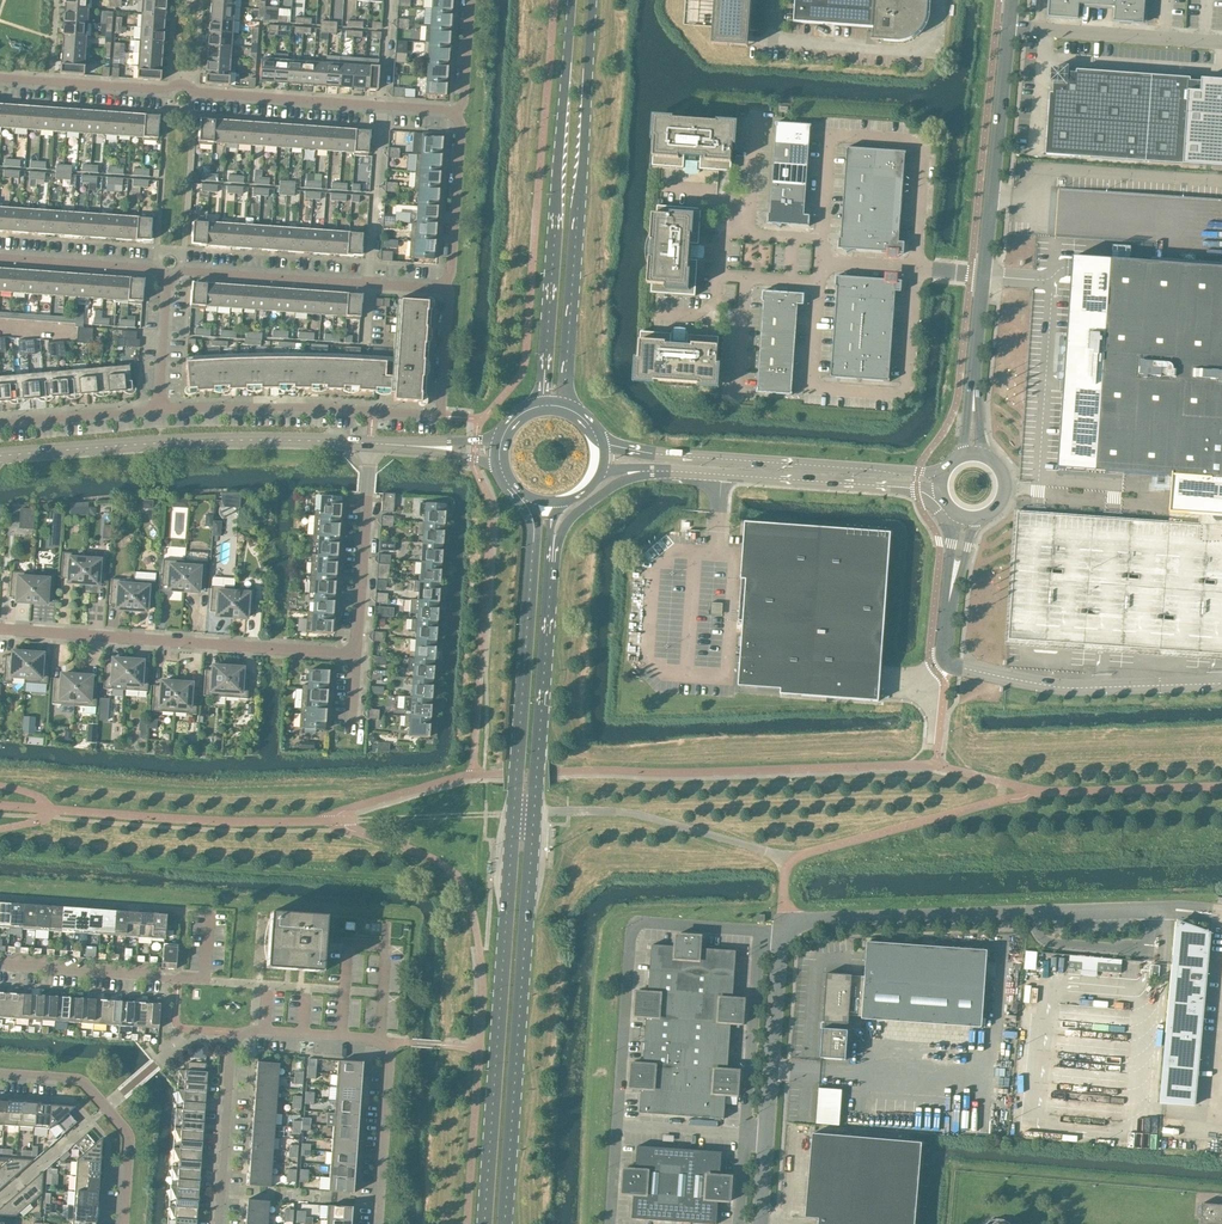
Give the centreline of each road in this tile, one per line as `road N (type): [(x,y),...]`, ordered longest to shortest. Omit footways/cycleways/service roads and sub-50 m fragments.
road 1 (secondary): [(520,498),(534,531),(487,1223)]
road 2 (residential): [(220,1223),(233,1044),(246,1030),(267,1030),(386,1044),(377,1223)]
road 3 (residential): [(457,113),(196,95),(183,84),(167,91),(0,80)]
road 4 (secondary): [(504,1223),(533,811)]
road 5 (secondary): [(569,408),(592,0)]
road 6 (secondary): [(573,0),(541,406)]
road 7 (unclassified): [(781,932),(784,920),(1160,908)]
road 8 (residential): [(0,454),(157,440),(370,443)]
road 9 (residential): [(0,626),(355,654)]
road 10 (unclassified): [(941,473),(651,454),(601,441)]
road 11 (unclassified): [(616,1125),(634,923),(761,931)]
road 12 (unclassified): [(913,267),(922,146),(916,141),(830,134),(821,240)]
road 13 (unclassified): [(819,281),(811,386),(896,393),(905,382),(913,267)]
road 14 (unclassified): [(640,472),(939,495)]
road 15 (residential): [(168,278),(183,271),(446,287)]
road 16 (residential): [(440,415),(161,411)]
road 17 (secondary): [(533,811),(553,543)]
road 18 (unclassified): [(789,863),(630,811),(533,811)]
road 19 (unclassified): [(983,276),(1009,27)]
road 20 (residential): [(0,1074),(80,1081),(125,1130),(122,1223)]
road 21 (unclassified): [(1221,43),(1009,27)]
road 22 (residential): [(355,654),(370,443)]
road 23 (unclassified): [(775,0),(773,38),(908,49),(923,45),(933,30)]
road 24 (unclassified): [(761,931),(745,1133)]
road 25 (unclassified): [(766,1134),(781,932)]
road 26 (residential): [(0,966),(178,979)]
road 27 (residential): [(446,287),(457,113)]
road 28 (residential): [(0,256),(153,270),(168,278)]
road 29 (residential): [(161,411),(0,424)]
road 30 (unclassified): [(744,233),(720,242),(717,274),(819,281)]
road 31 (unclassified): [(960,665),(946,662),(943,646),(966,519)]
road 32 (residential): [(161,411),(168,278)]
road 33 (unclassified): [(745,1133),(616,1125)]
road 34 (residential): [(440,415),(446,287)]

